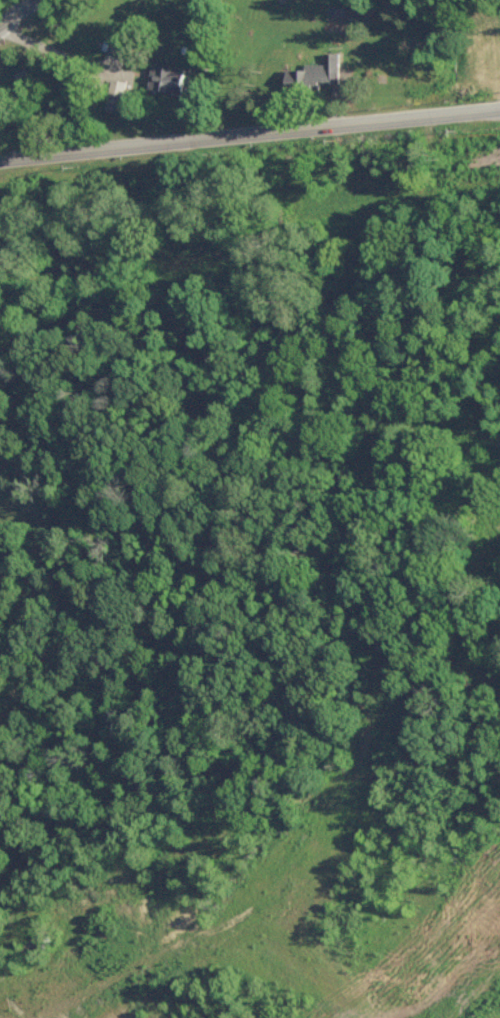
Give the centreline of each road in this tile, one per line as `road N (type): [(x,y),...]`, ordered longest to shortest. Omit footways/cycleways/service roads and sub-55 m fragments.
road 1 (primary): [(0,157),(499,107)]

